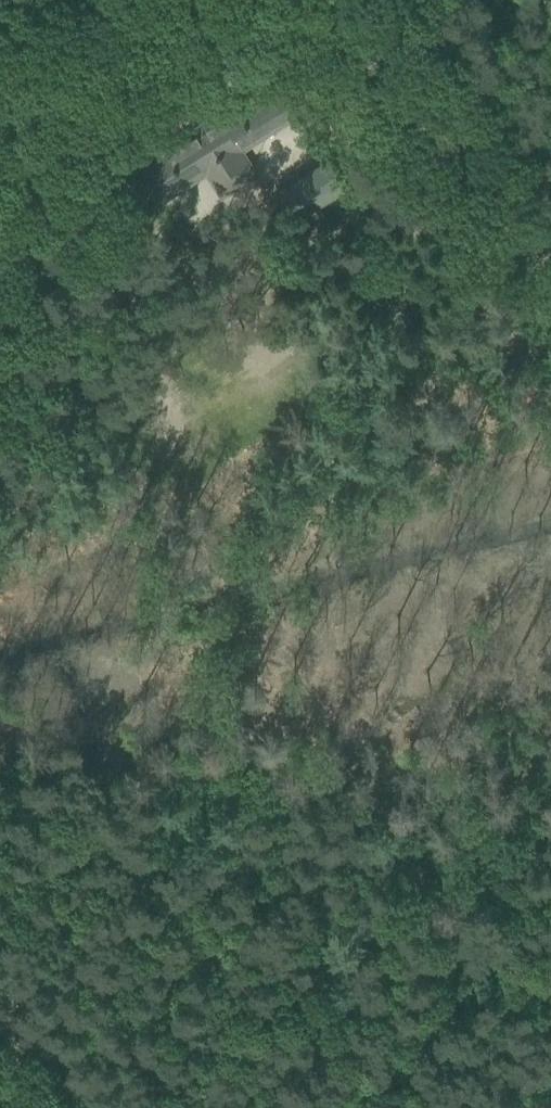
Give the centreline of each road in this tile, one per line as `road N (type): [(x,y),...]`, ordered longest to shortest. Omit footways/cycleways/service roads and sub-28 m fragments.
road 1 (track): [(532,243),(338,11)]
road 2 (track): [(0,1002),(91,1107)]
road 3 (track): [(0,228),(103,162)]

